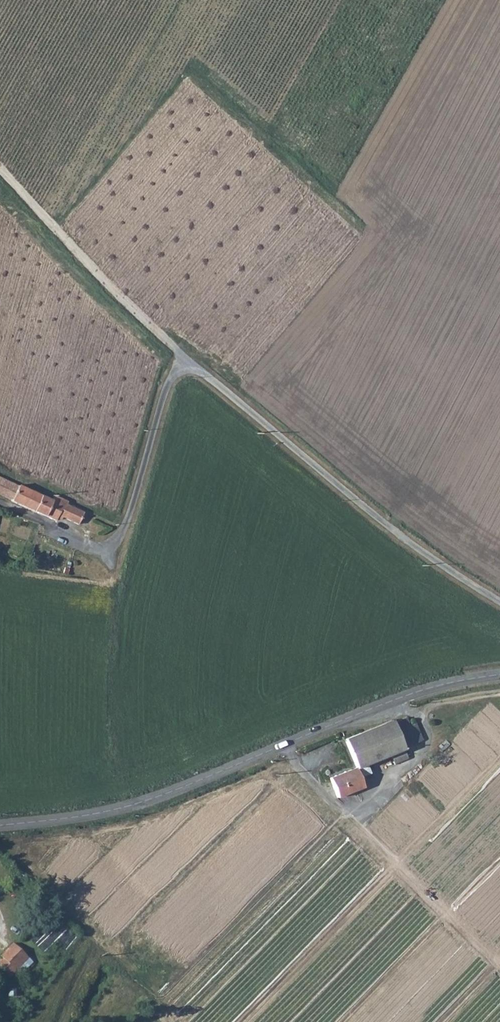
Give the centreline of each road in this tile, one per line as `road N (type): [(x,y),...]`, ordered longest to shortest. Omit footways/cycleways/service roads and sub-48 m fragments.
road 1 (unclassified): [(499,602),(378,519),(192,369),(166,387),(118,541),(101,551),(0,502)]
road 2 (tertiary): [(0,825),(143,801),(405,694),(499,674)]
road 3 (track): [(183,370),(169,343),(0,168)]

